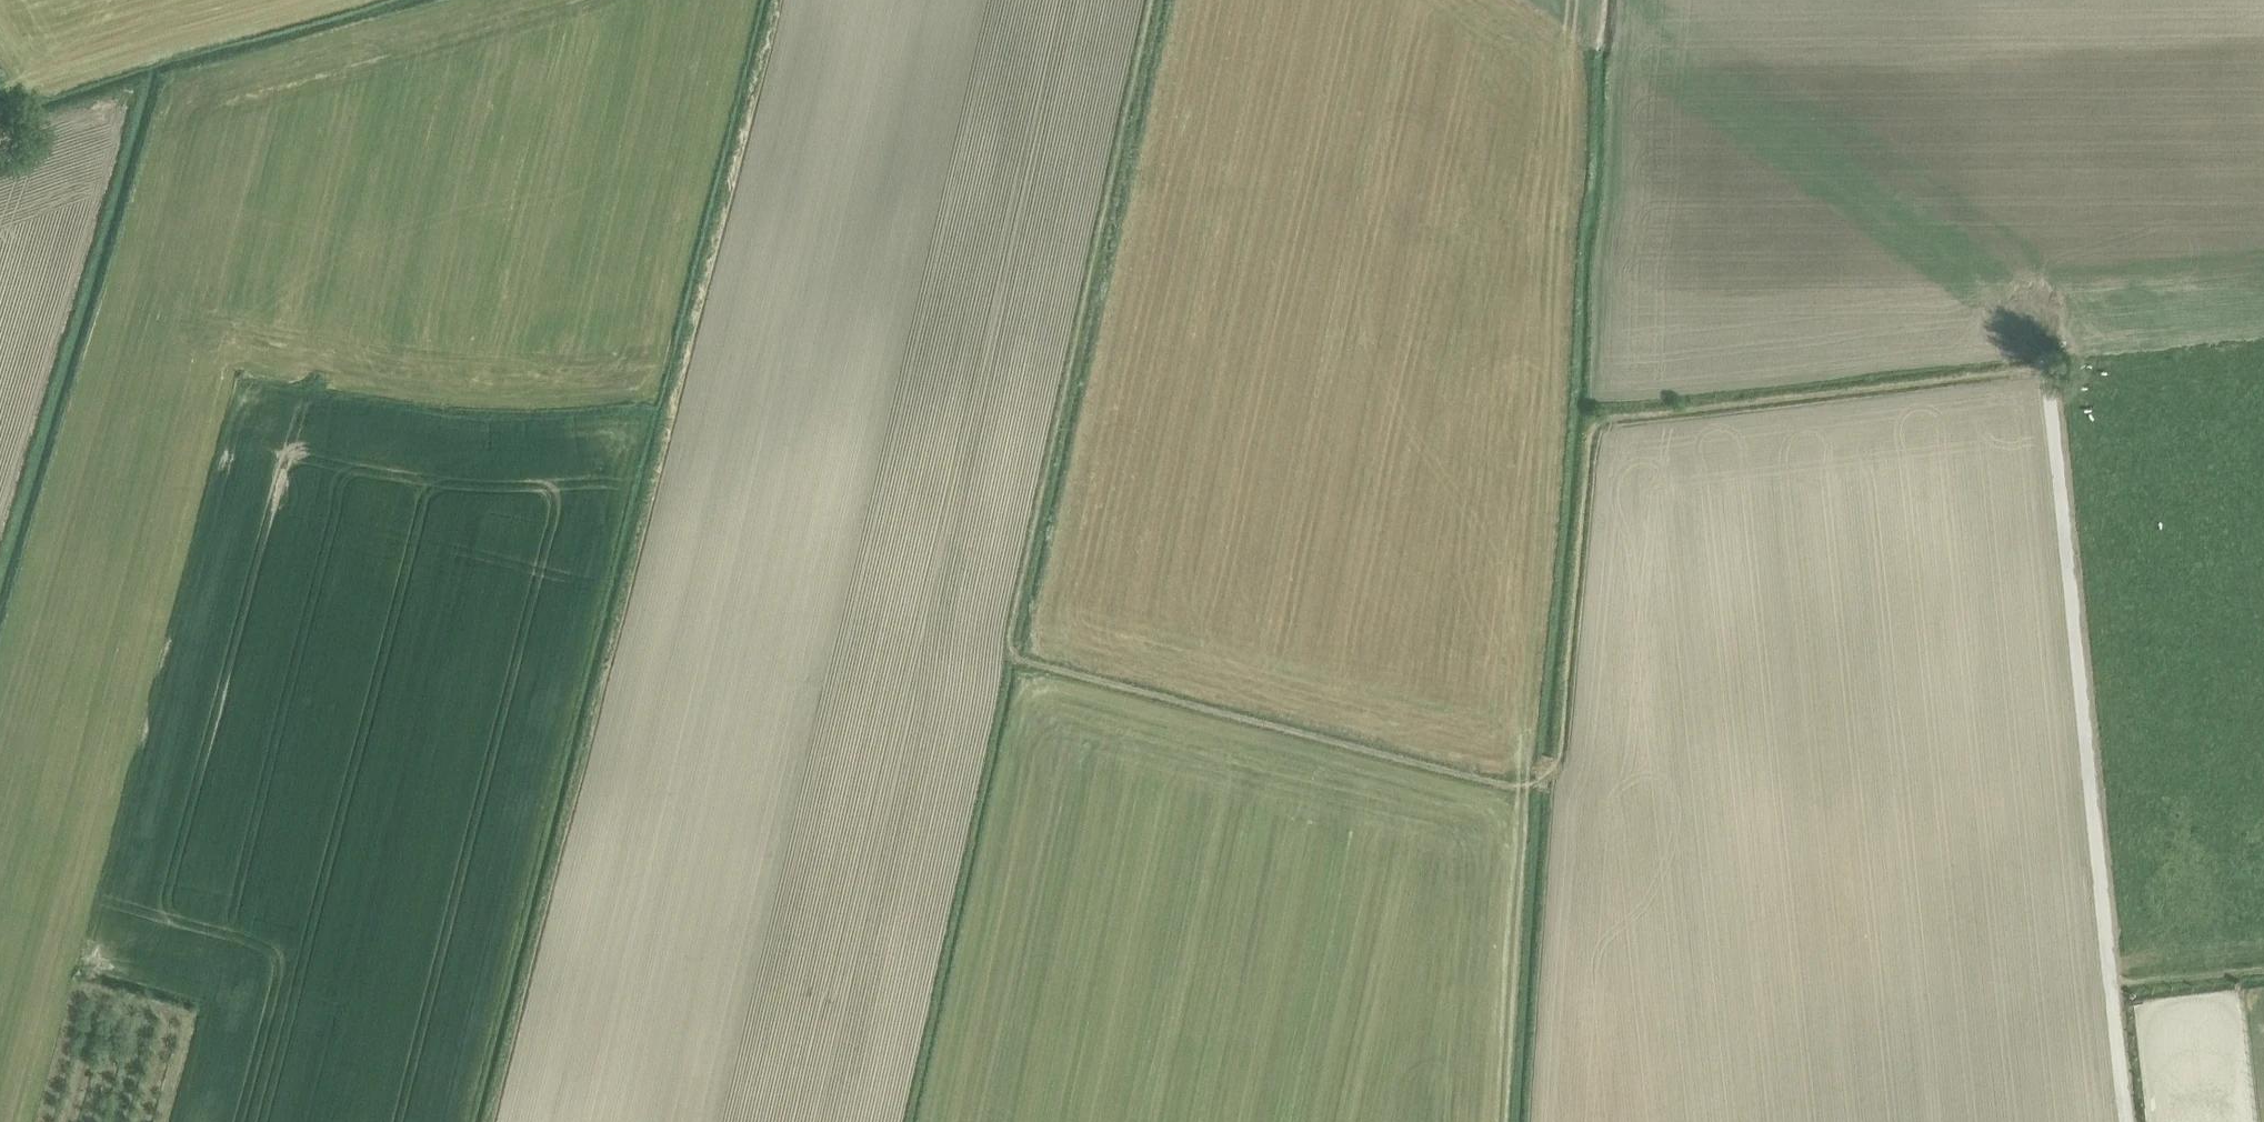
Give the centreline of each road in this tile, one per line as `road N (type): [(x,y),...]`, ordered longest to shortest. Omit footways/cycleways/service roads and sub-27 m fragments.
road 1 (track): [(2053,357),(2110,991)]
road 2 (track): [(2110,991),(2128,1121)]

